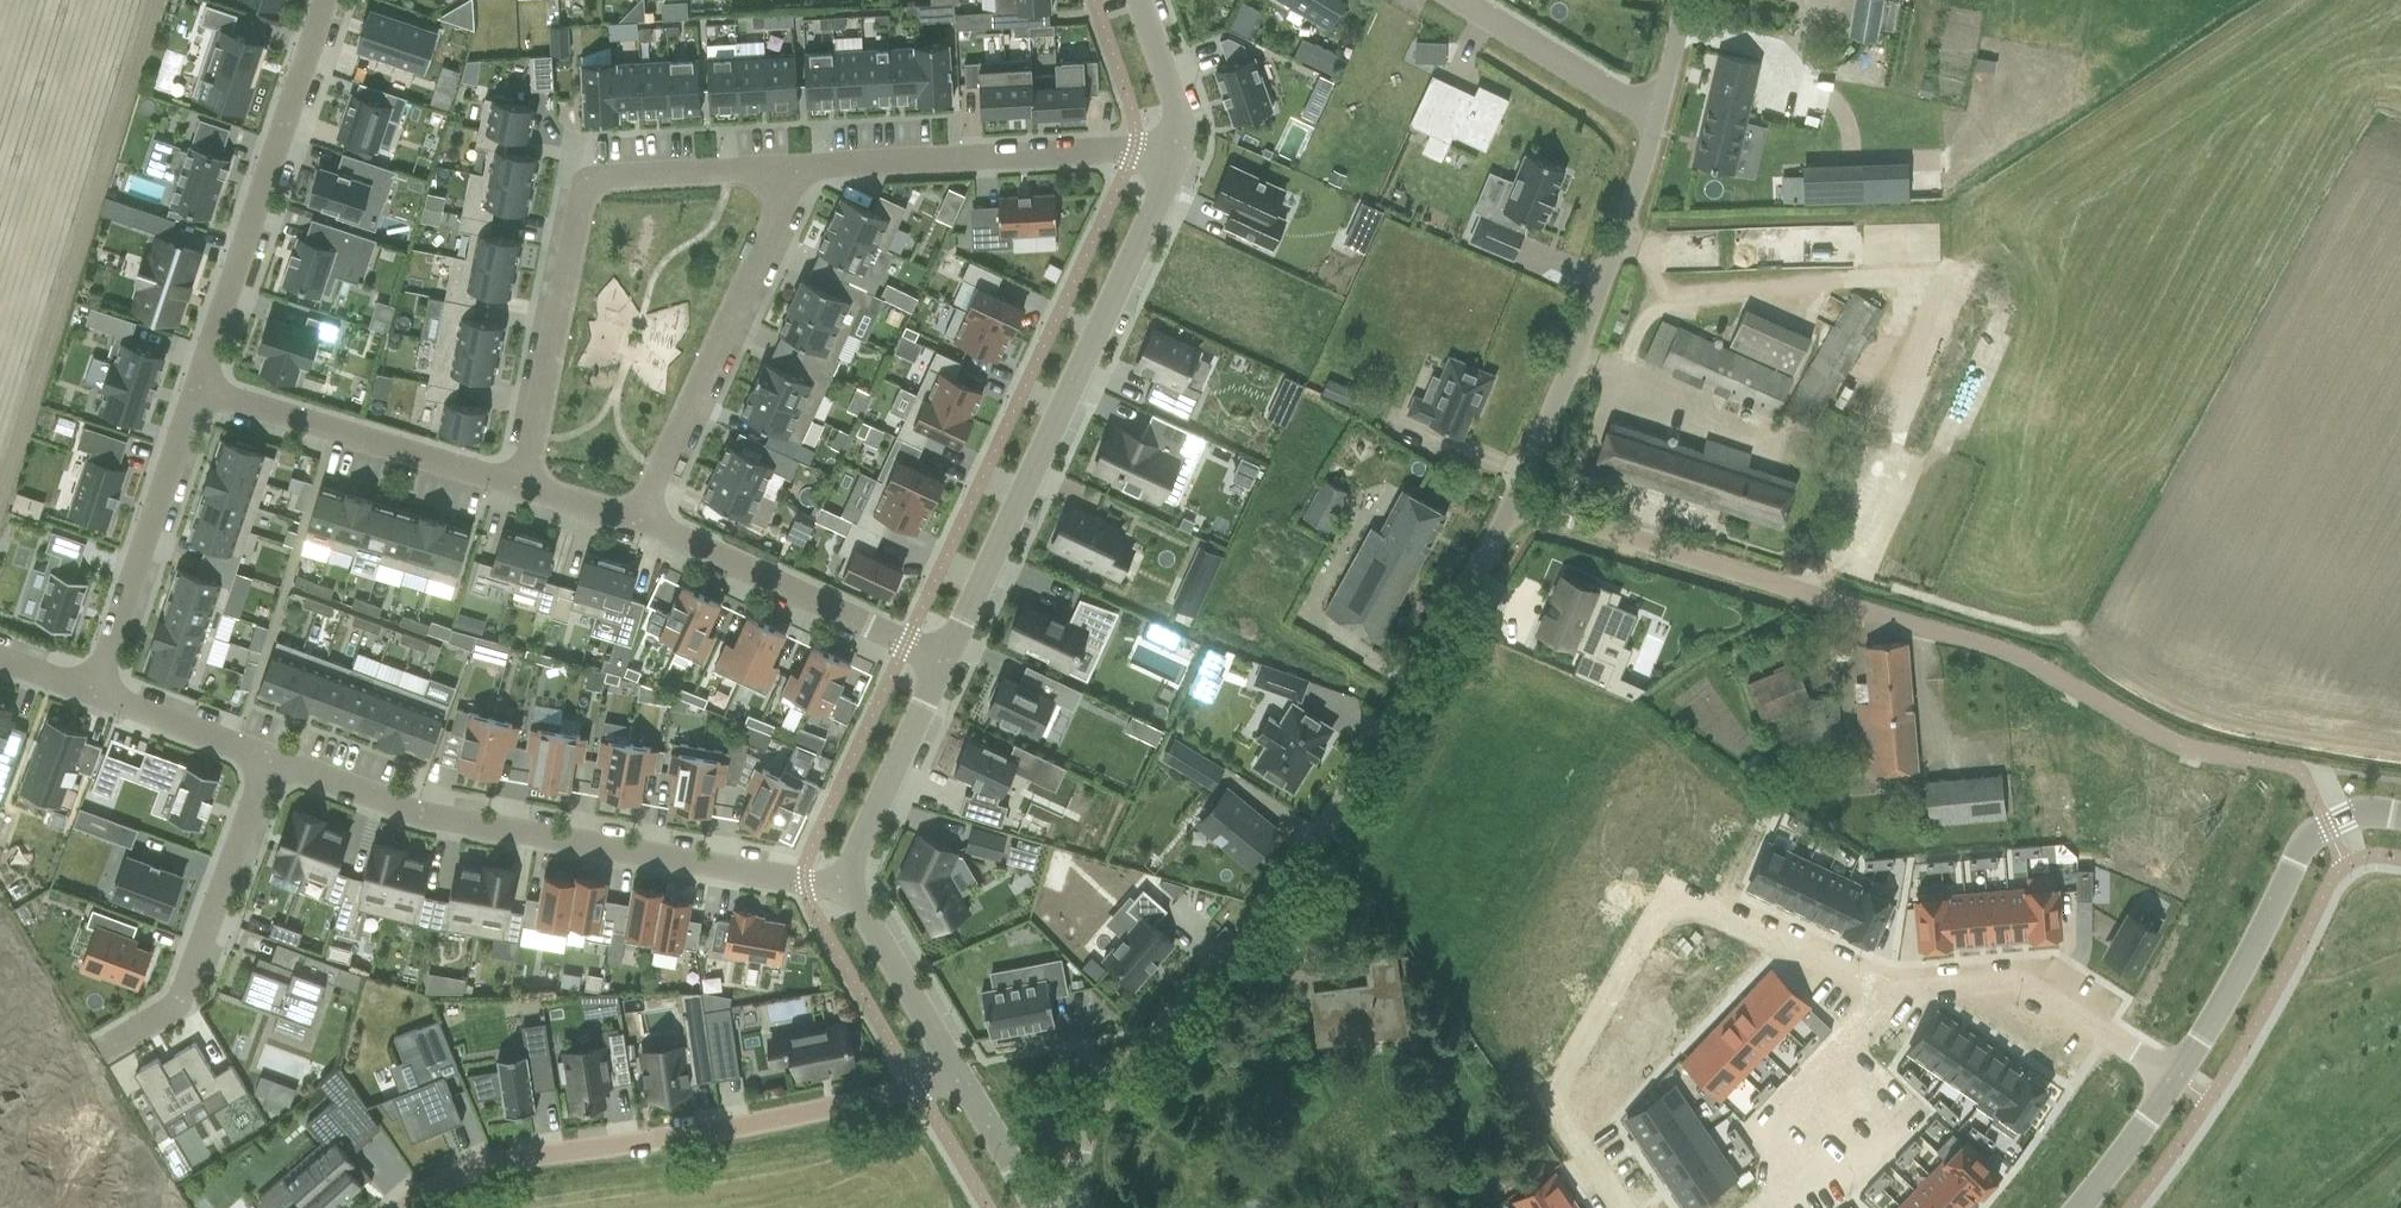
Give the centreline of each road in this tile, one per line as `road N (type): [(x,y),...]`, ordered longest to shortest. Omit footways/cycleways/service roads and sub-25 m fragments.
road 1 (residential): [(1076,1180),(1107,1093),(1331,821),(1514,500)]
road 2 (residential): [(2247,760),(2167,740),(1996,646),(1514,500)]
road 3 (residential): [(847,882),(429,809),(263,760)]
road 4 (residential): [(1884,994),(1704,907),(1678,905),(1655,917),(1565,1073),(1568,1134),(1617,1207)]
road 5 (residential): [(961,1083),(477,1173),(407,1207)]
road 6 (residential): [(947,660),(1164,196),(1177,150)]
road 7 (residential): [(517,485),(582,199),(593,183),(798,169)]
road 8 (residential): [(328,0),(195,392)]
road 9 (residential): [(1514,500),(1604,281),(1656,122)]
road 10 (residential): [(798,169),(643,516)]
road 11 (residential): [(798,169),(1135,146),(1177,150)]
road 12 (unclassified): [(2400,817),(2346,819),(2308,842),(2175,1080)]
road 13 (residential): [(109,1046),(179,1003),(263,760)]
road 14 (residential): [(947,660),(643,516)]
road 15 (residential): [(517,485),(195,392)]
road 16 (residential): [(2175,1080),(2023,982),(1884,994)]
road 17 (residential): [(195,392),(96,690)]
road 18 (residential): [(1764,1207),(1786,1192),(1808,1111),(1884,994)]
road 19 (residential): [(847,882),(947,660)]
road 20 (residential): [(1656,122),(1459,0)]
road 21 (residential): [(961,1083),(847,882)]
road 22 (residential): [(263,760),(96,690)]
road 23 (unclassified): [(2175,1080),(2074,1207)]
road 24 (residential): [(1177,150),(1173,104),(1139,0)]
road 25 (unclassified): [(1032,1207),(961,1083)]
road 26 (residential): [(643,516),(517,485)]
road 27 (residential): [(1656,122),(1681,0)]

